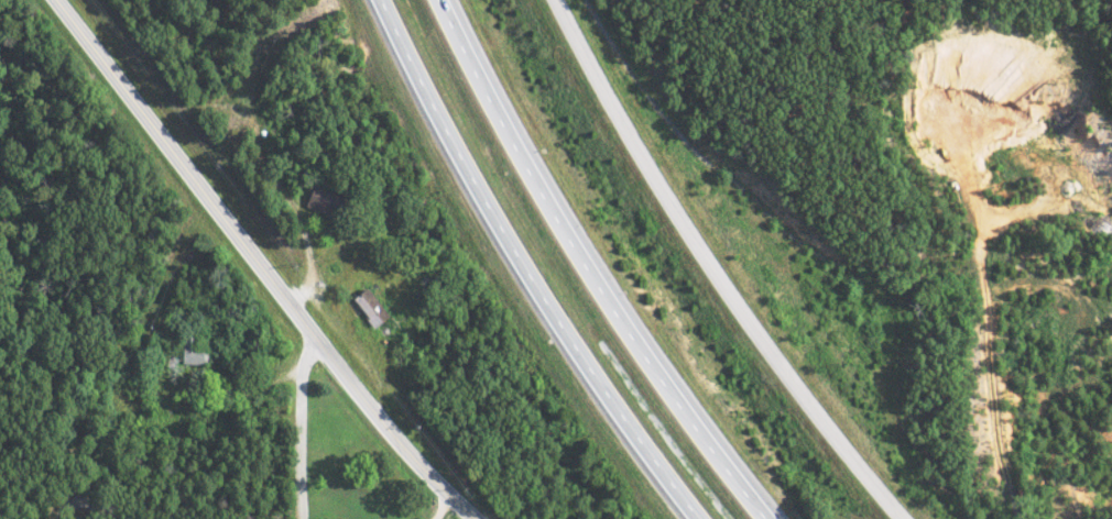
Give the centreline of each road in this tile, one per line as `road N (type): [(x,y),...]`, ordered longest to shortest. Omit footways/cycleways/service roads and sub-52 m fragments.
road 1 (residential): [(474,518),(348,379),(56,0)]
road 2 (residential): [(891,518),(742,336),(556,0)]
road 3 (trunk): [(762,518),(631,339),(499,129),(441,0)]
road 4 (trunk): [(380,0),(454,154),(564,342),(693,518)]
road 5 (track): [(1015,518),(991,416),(966,118)]
road 6 (residential): [(316,338),(303,372),(301,518)]

